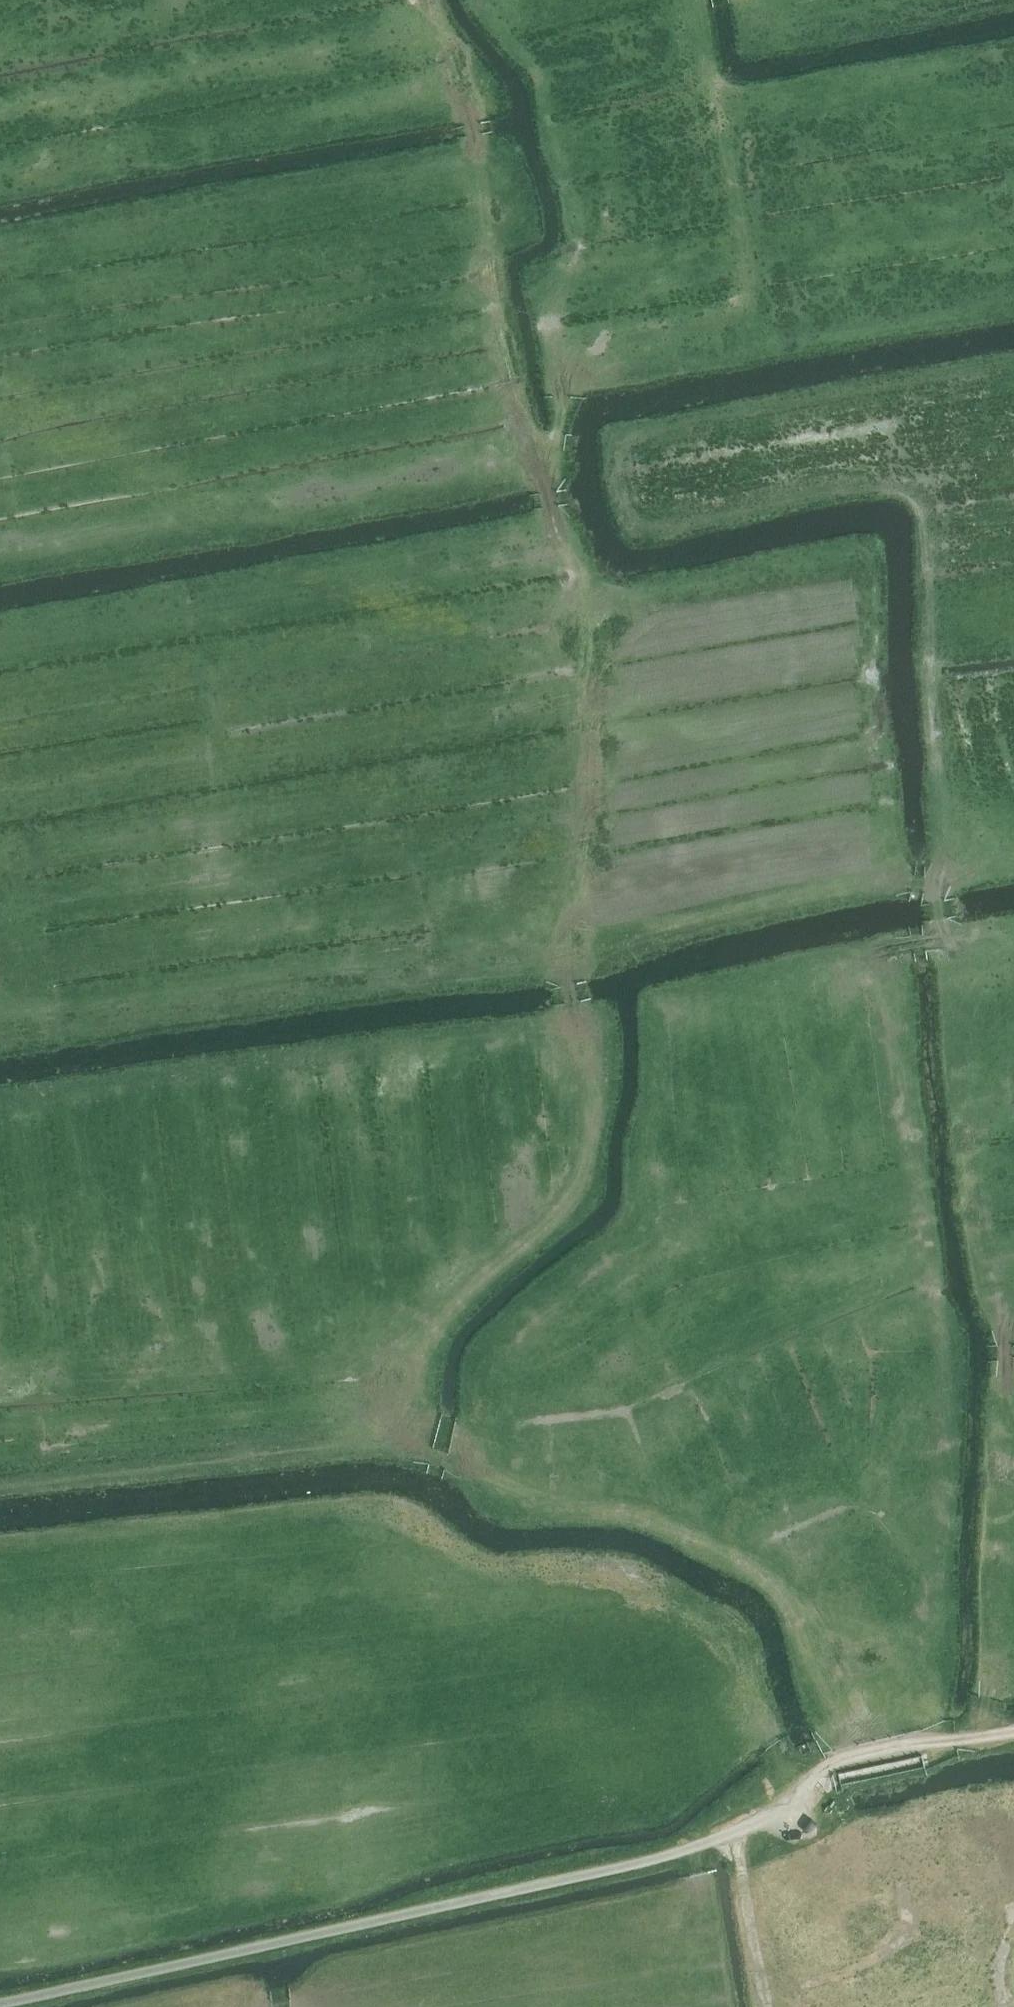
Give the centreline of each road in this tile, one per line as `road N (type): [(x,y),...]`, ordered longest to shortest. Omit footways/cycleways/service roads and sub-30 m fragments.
road 1 (unclassified): [(0,2003),(627,1865),(789,1814)]
road 2 (track): [(1013,1730),(843,1759),(816,1772),(789,1814)]
road 3 (track): [(734,1831),(767,2006)]

